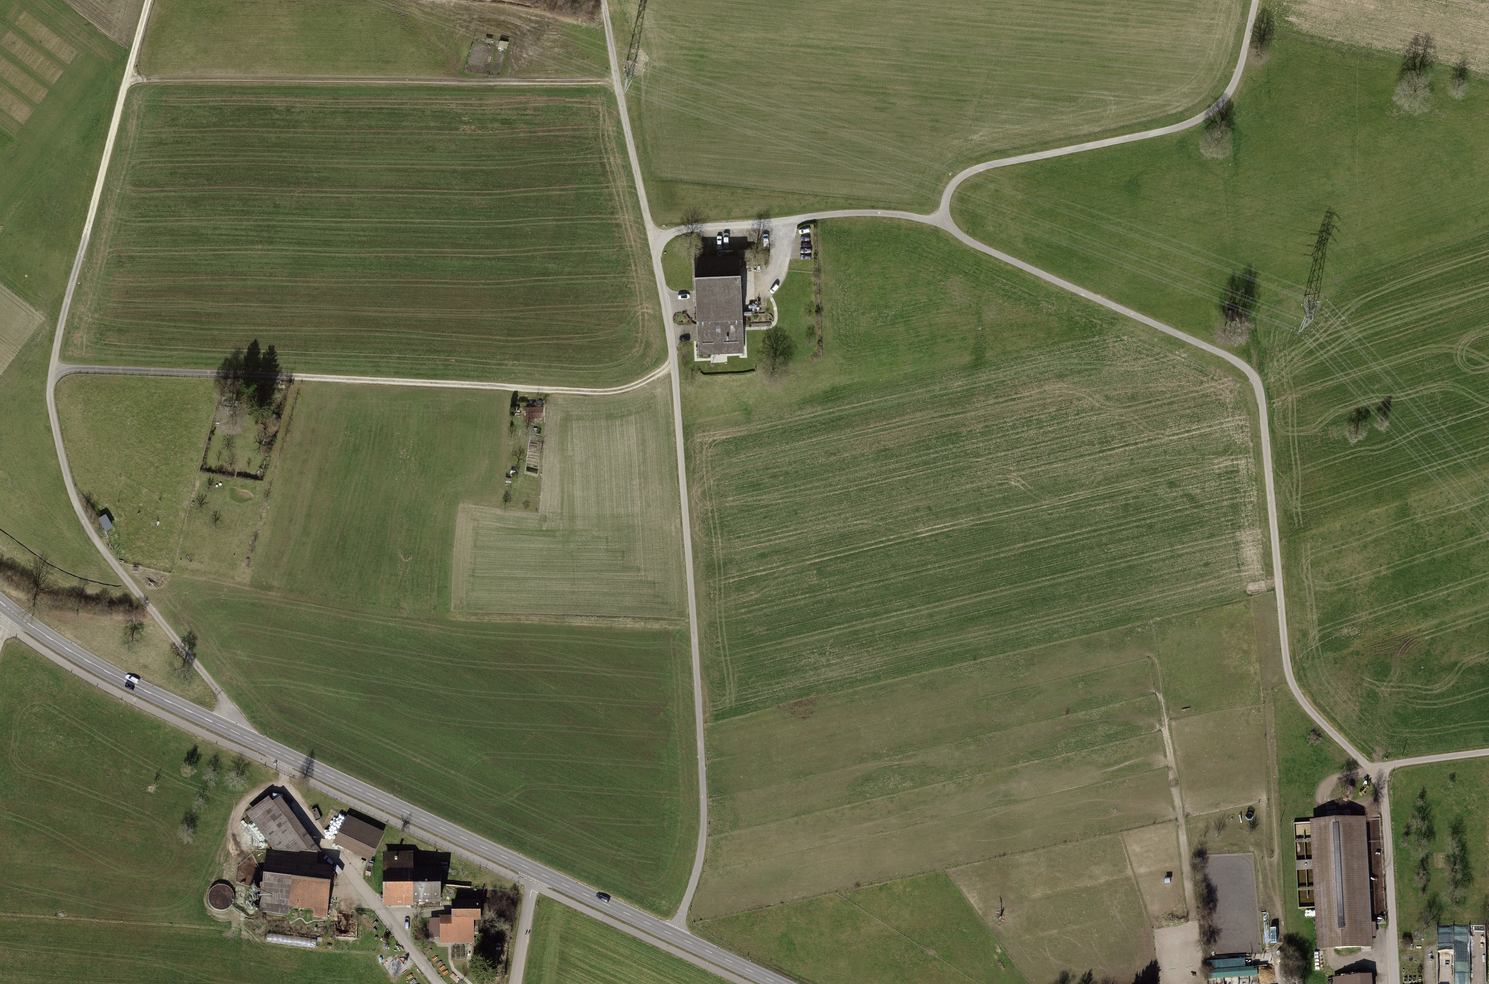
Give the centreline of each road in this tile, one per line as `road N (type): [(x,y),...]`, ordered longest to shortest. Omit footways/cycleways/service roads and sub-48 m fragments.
road 1 (track): [(1371,769),(1289,683),(1266,420),(1253,373),(972,244),(946,223),(844,214),(653,236)]
road 2 (track): [(149,0),(63,325),(52,409),(74,497),(101,549),(223,698),(244,736)]
road 3 (track): [(675,367),(615,393),(54,371)]
road 4 (tertiary): [(0,601),(120,678),(537,872)]
road 5 (track): [(128,79),(622,84)]
road 6 (track): [(946,223),(947,200),(959,180),(990,166),(1204,121),(1230,88),(1255,0)]
road 7 (tertiary): [(782,983),(537,872)]
road 8 (unclassified): [(289,795),(441,983)]
road 9 (track): [(653,236),(605,0)]
road 10 (track): [(1371,769),(1384,798),(1395,983)]

